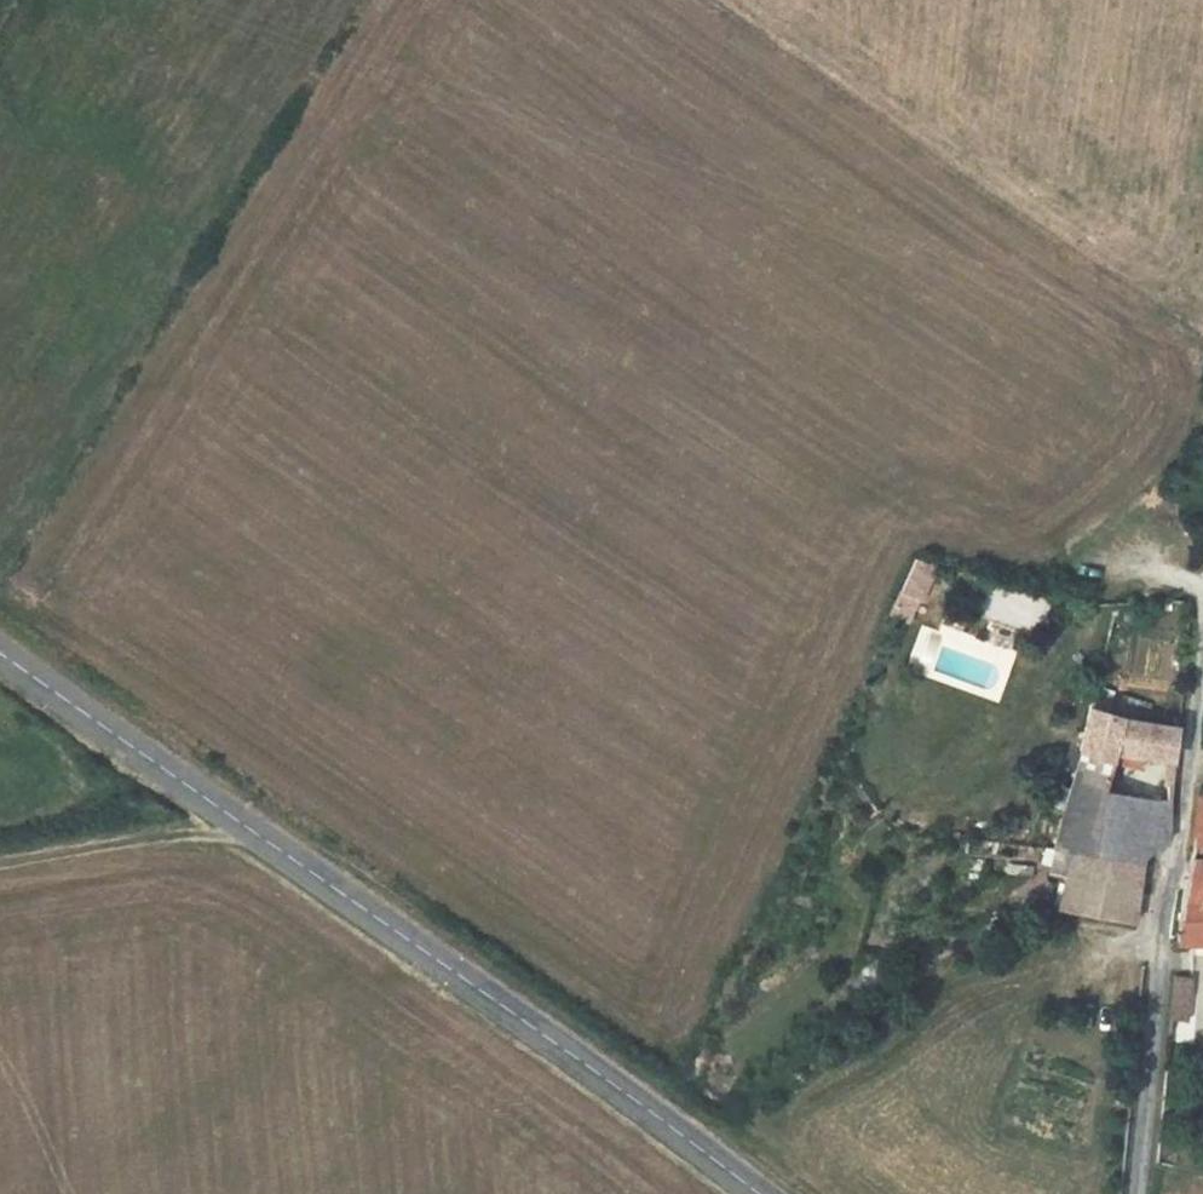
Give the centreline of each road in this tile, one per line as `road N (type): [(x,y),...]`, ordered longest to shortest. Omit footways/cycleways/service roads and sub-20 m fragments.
road 1 (secondary): [(745,1193),(601,1084),(0,666)]
road 2 (residential): [(1202,655),(1135,1193)]

